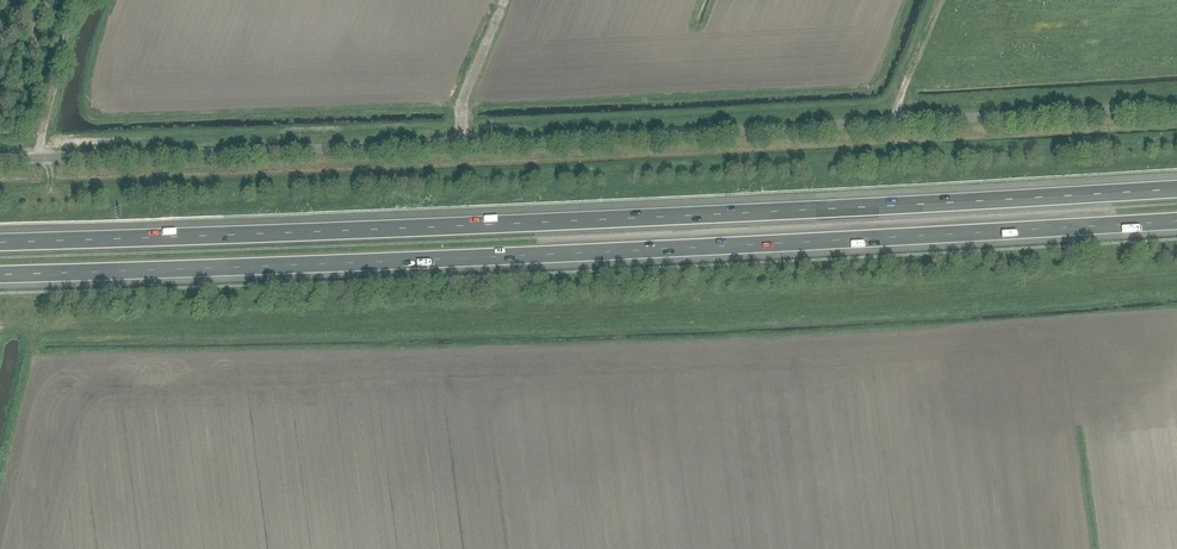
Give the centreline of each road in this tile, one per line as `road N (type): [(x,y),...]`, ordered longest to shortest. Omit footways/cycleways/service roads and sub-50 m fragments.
road 1 (unclassified): [(0,159),(711,132),(1176,102)]
road 2 (motorway): [(0,273),(587,252),(1176,220)]
road 3 (motorway): [(1176,188),(0,241)]

